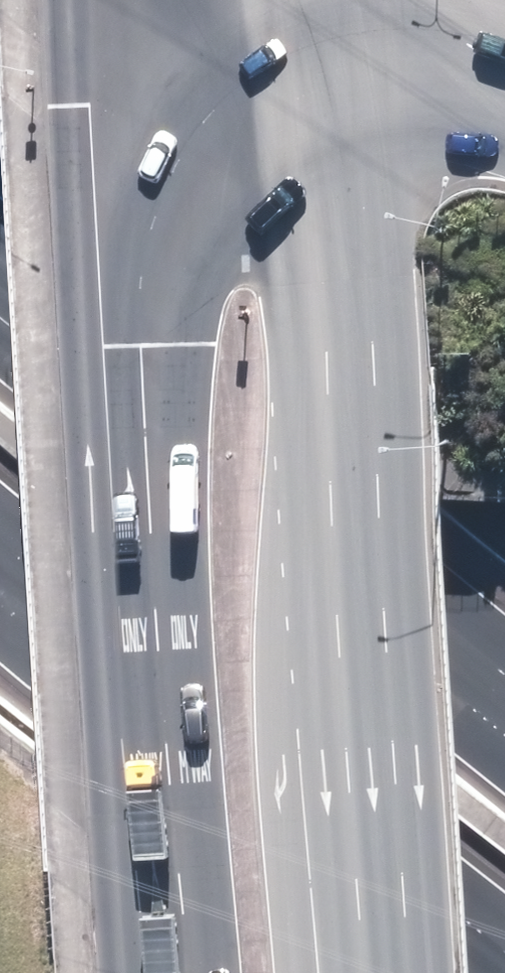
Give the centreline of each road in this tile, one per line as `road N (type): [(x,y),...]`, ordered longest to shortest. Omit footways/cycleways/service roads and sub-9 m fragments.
road 1 (primary): [(332,0),(375,972)]
road 2 (primary): [(181,972),(142,255)]
road 3 (motorway): [(0,255),(504,669)]
road 4 (motorway): [(459,972),(0,599)]
road 5 (motorway): [(142,255),(182,85),(217,39),(263,0)]
road 6 (primary): [(142,255),(109,0)]
road 7 (motorway): [(393,0),(504,76)]

